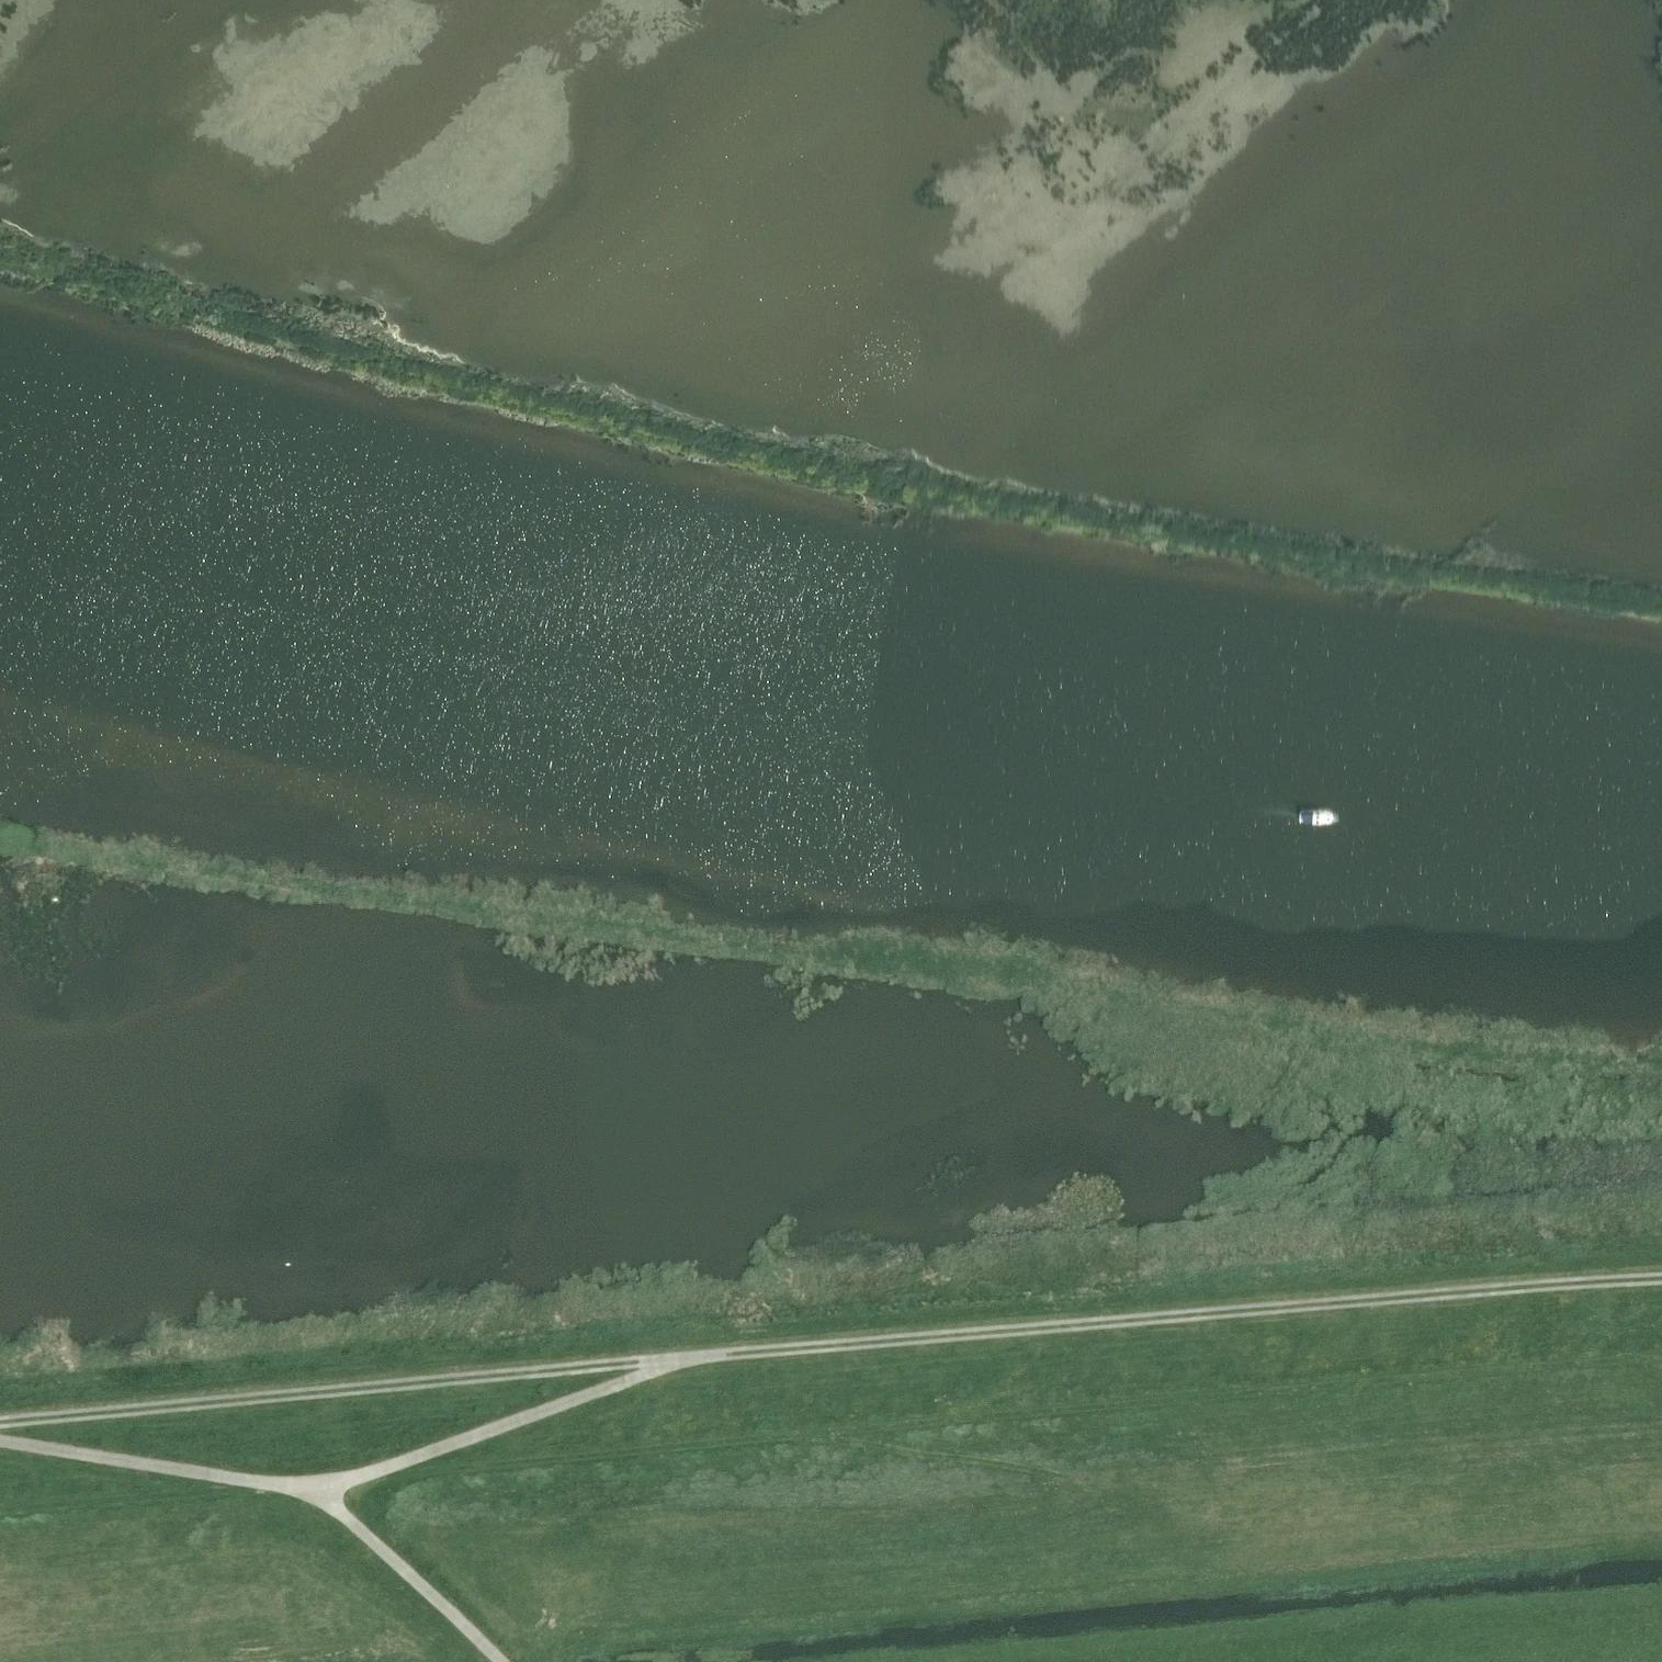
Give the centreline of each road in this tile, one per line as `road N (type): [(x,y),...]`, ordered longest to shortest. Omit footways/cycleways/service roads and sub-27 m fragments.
road 1 (track): [(0,1511),(1661,1359)]
road 2 (track): [(1065,1477),(812,1434)]

